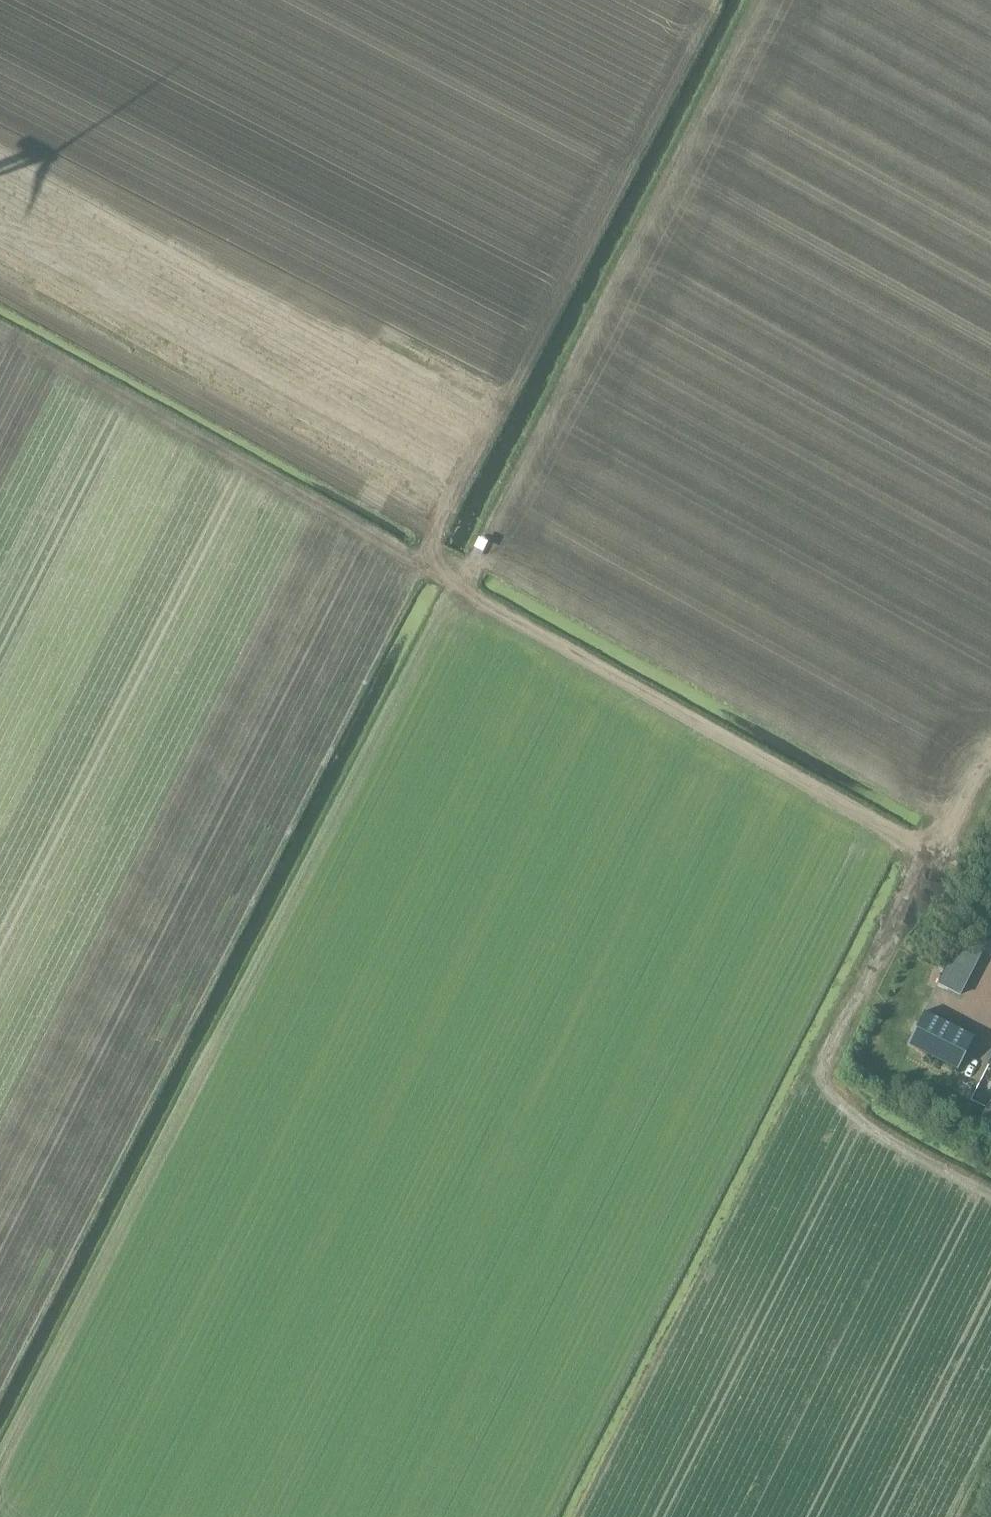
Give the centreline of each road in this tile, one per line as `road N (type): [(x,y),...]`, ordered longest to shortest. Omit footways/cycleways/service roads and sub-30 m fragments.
road 1 (track): [(0,336),(906,835),(943,839),(990,770)]

